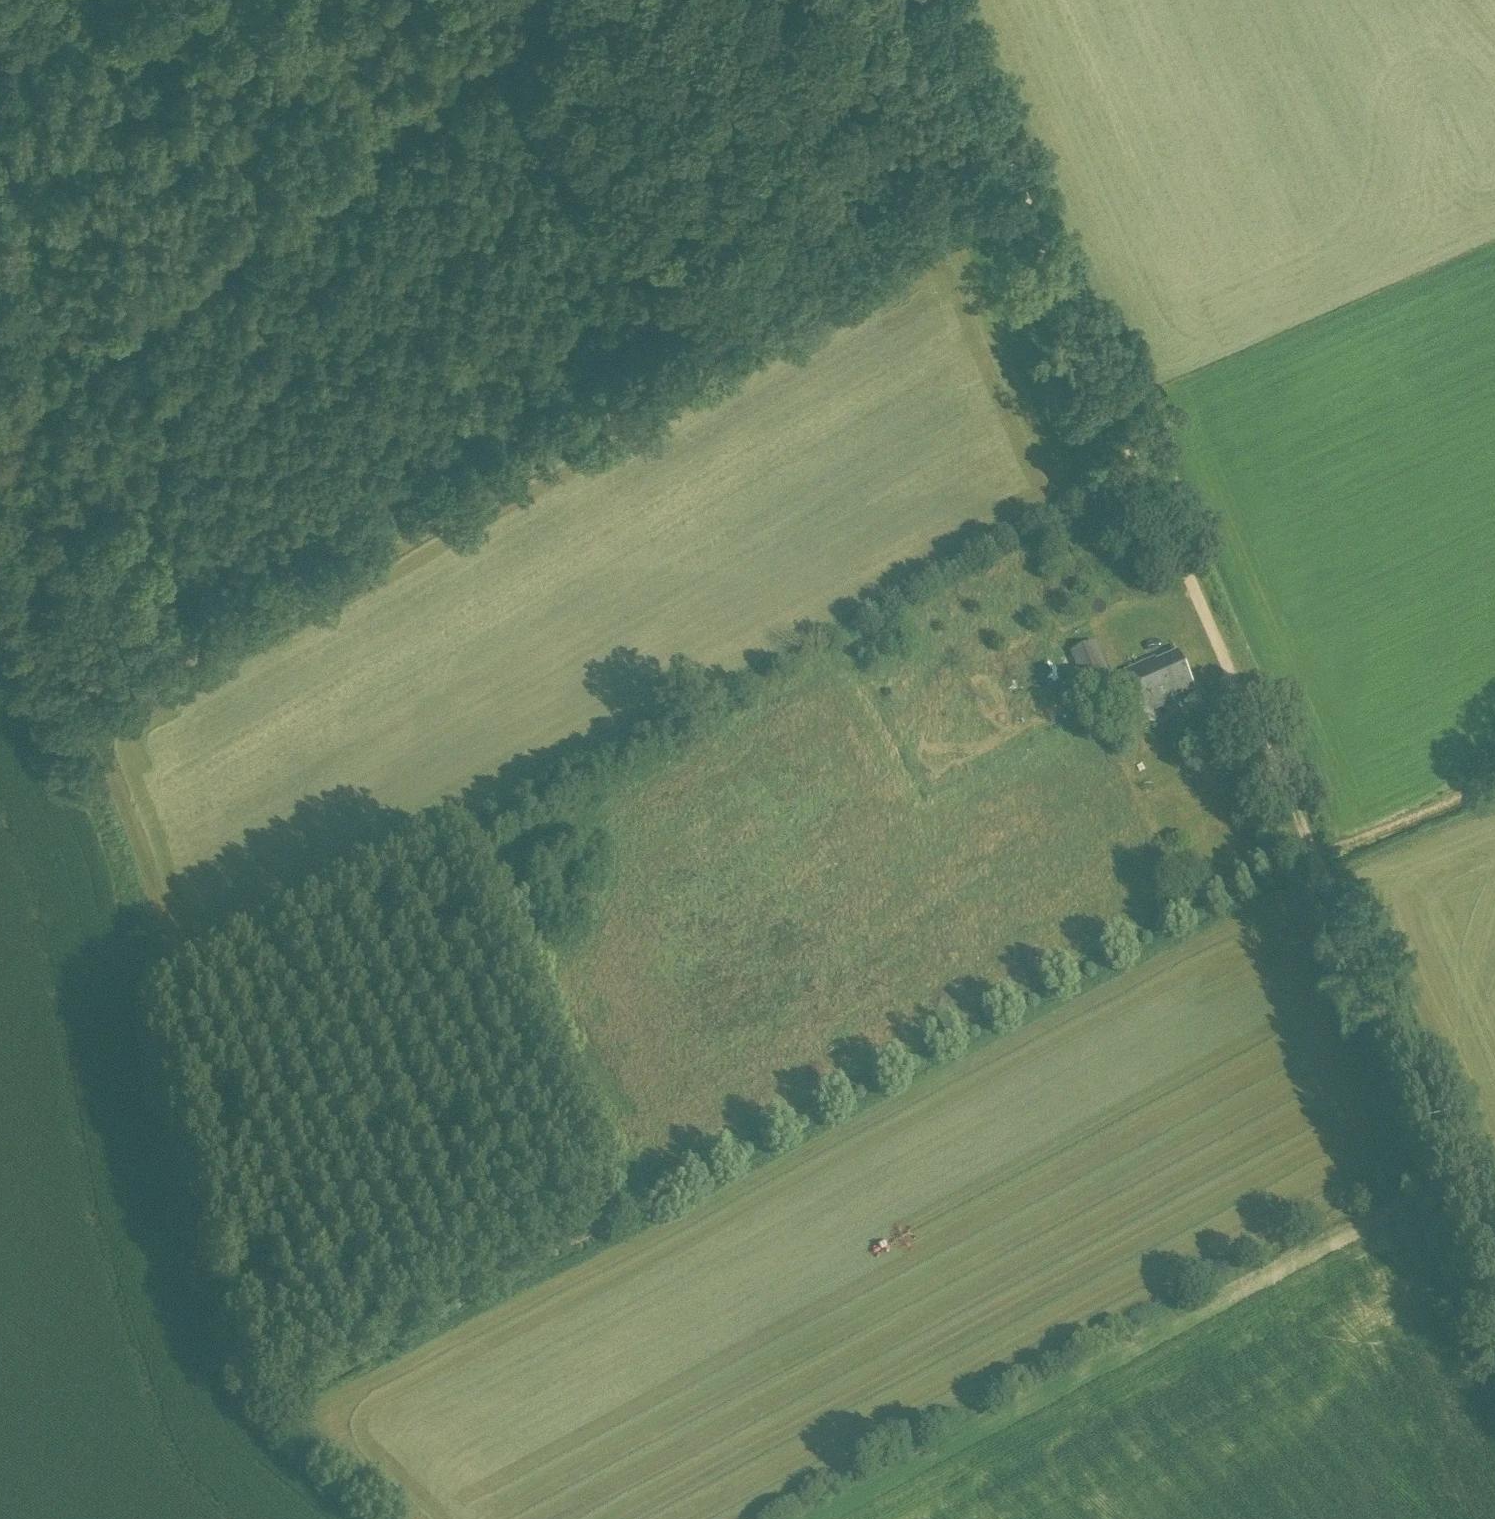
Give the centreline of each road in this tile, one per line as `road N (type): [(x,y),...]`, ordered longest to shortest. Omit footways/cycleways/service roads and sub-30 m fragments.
road 1 (track): [(935,0),(1320,875)]
road 2 (track): [(1320,875),(1494,1271)]

